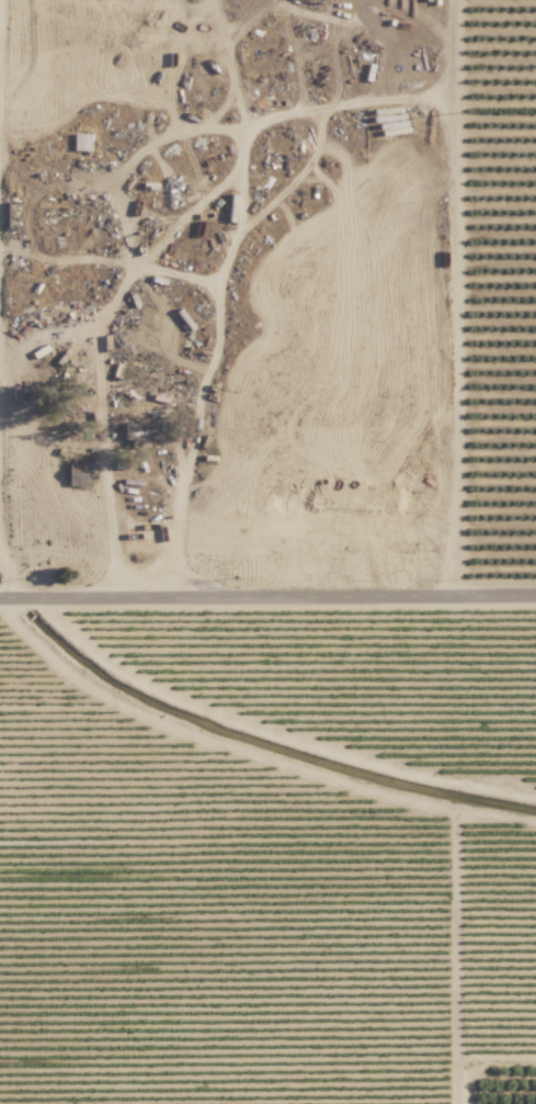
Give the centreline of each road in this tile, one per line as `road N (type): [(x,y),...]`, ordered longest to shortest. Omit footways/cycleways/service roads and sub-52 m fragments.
road 1 (residential): [(535,597),(0,597)]

